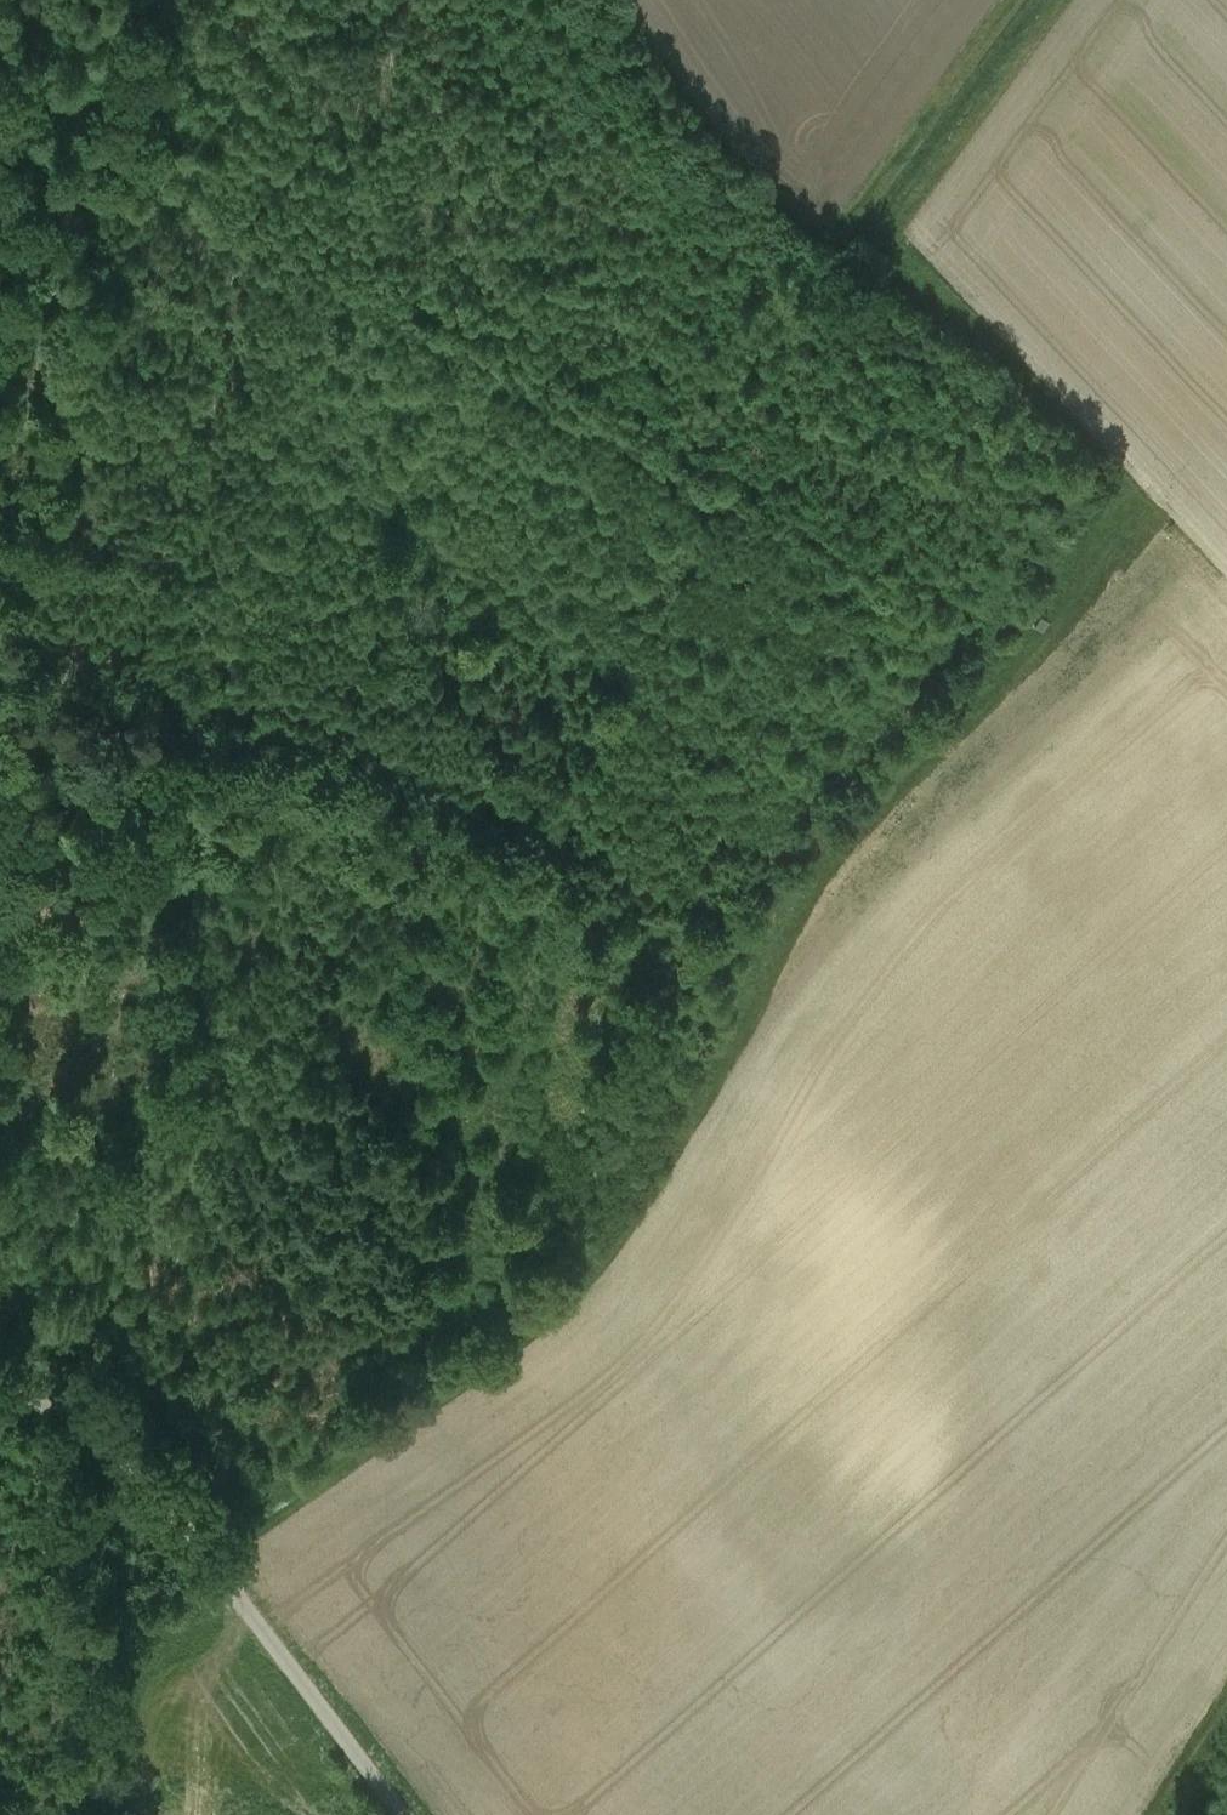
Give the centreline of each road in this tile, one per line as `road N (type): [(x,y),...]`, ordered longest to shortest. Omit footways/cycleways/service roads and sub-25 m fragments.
road 1 (unclassified): [(0,1381),(122,1448),(407,1814)]

